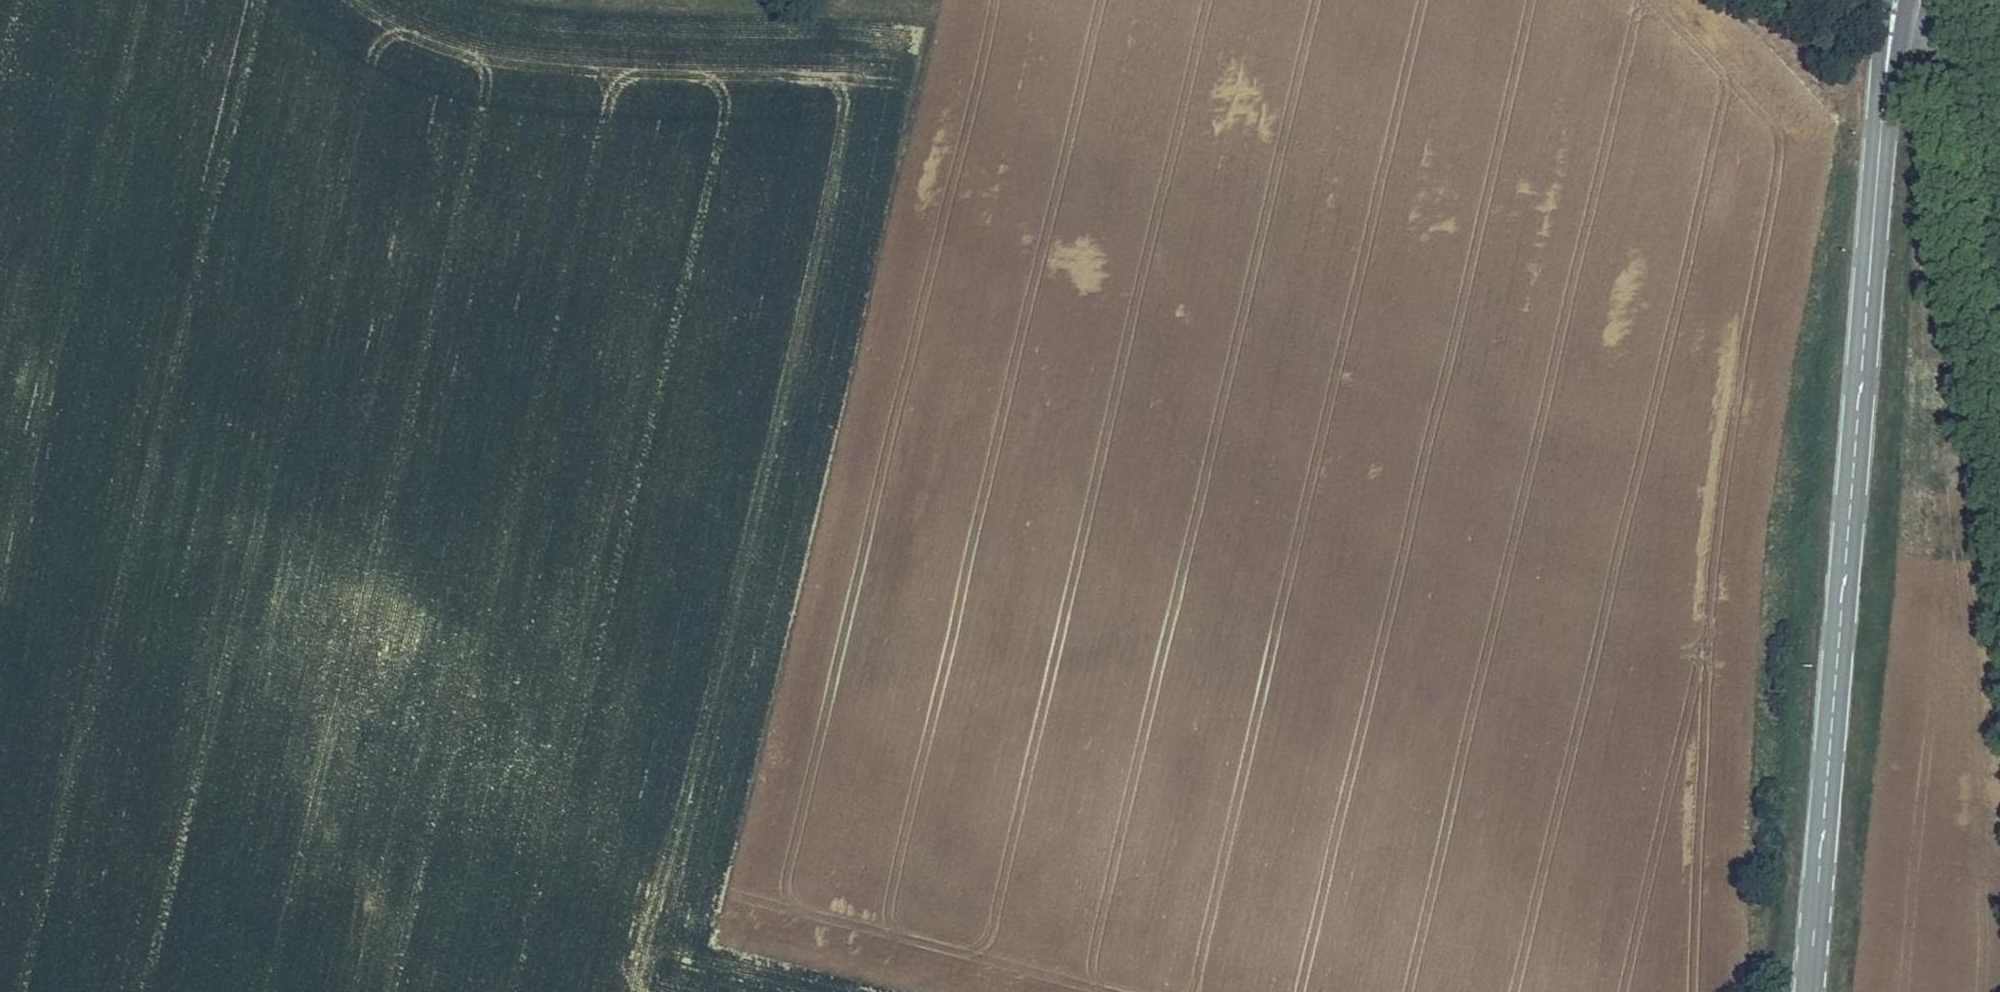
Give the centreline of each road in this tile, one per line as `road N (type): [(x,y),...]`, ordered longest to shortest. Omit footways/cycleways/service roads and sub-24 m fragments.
road 1 (primary): [(1808,991),(1892,25)]

